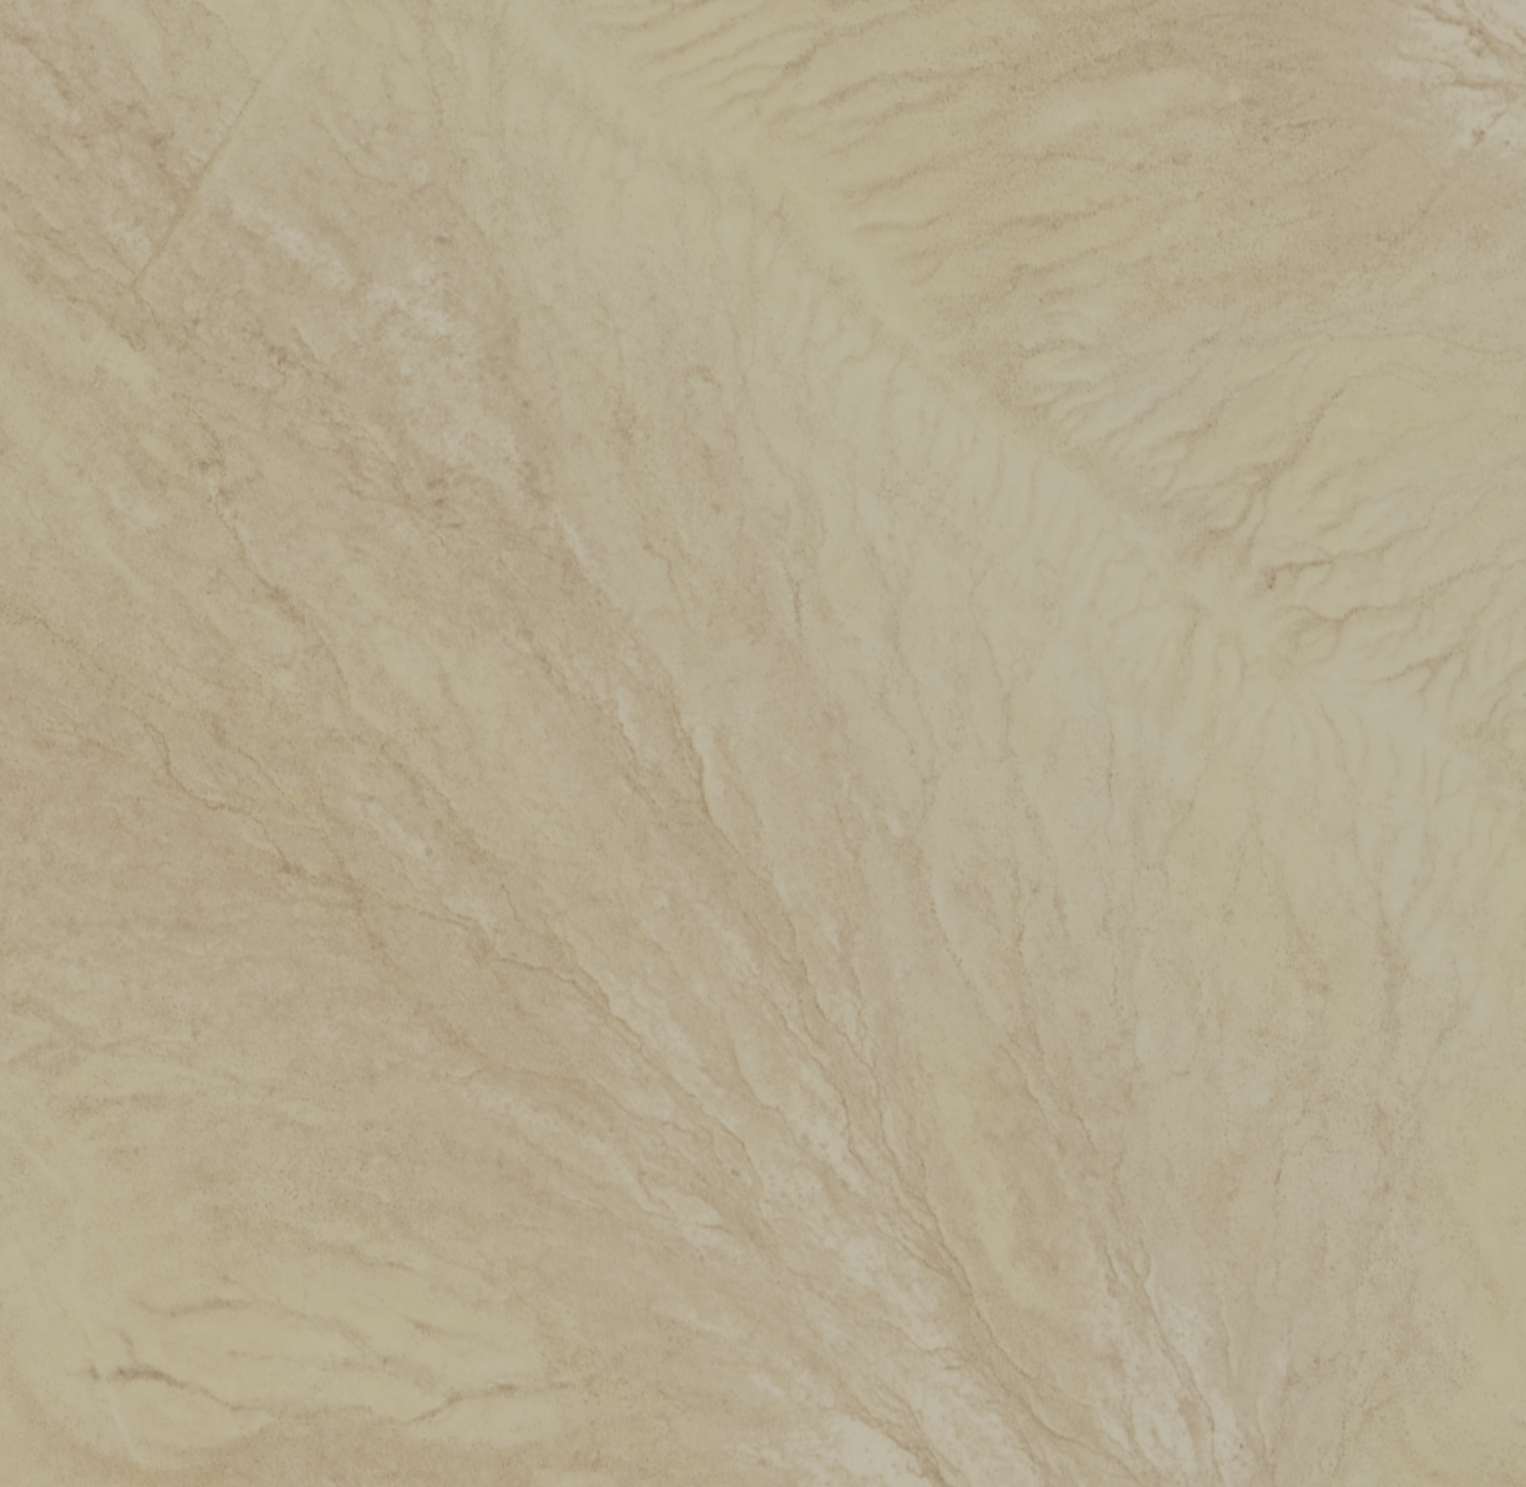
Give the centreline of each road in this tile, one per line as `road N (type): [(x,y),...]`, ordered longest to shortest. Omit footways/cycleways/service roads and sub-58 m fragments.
road 1 (track): [(0,478),(288,0)]
road 2 (track): [(119,1486),(78,1423),(31,1205),(0,1167)]

